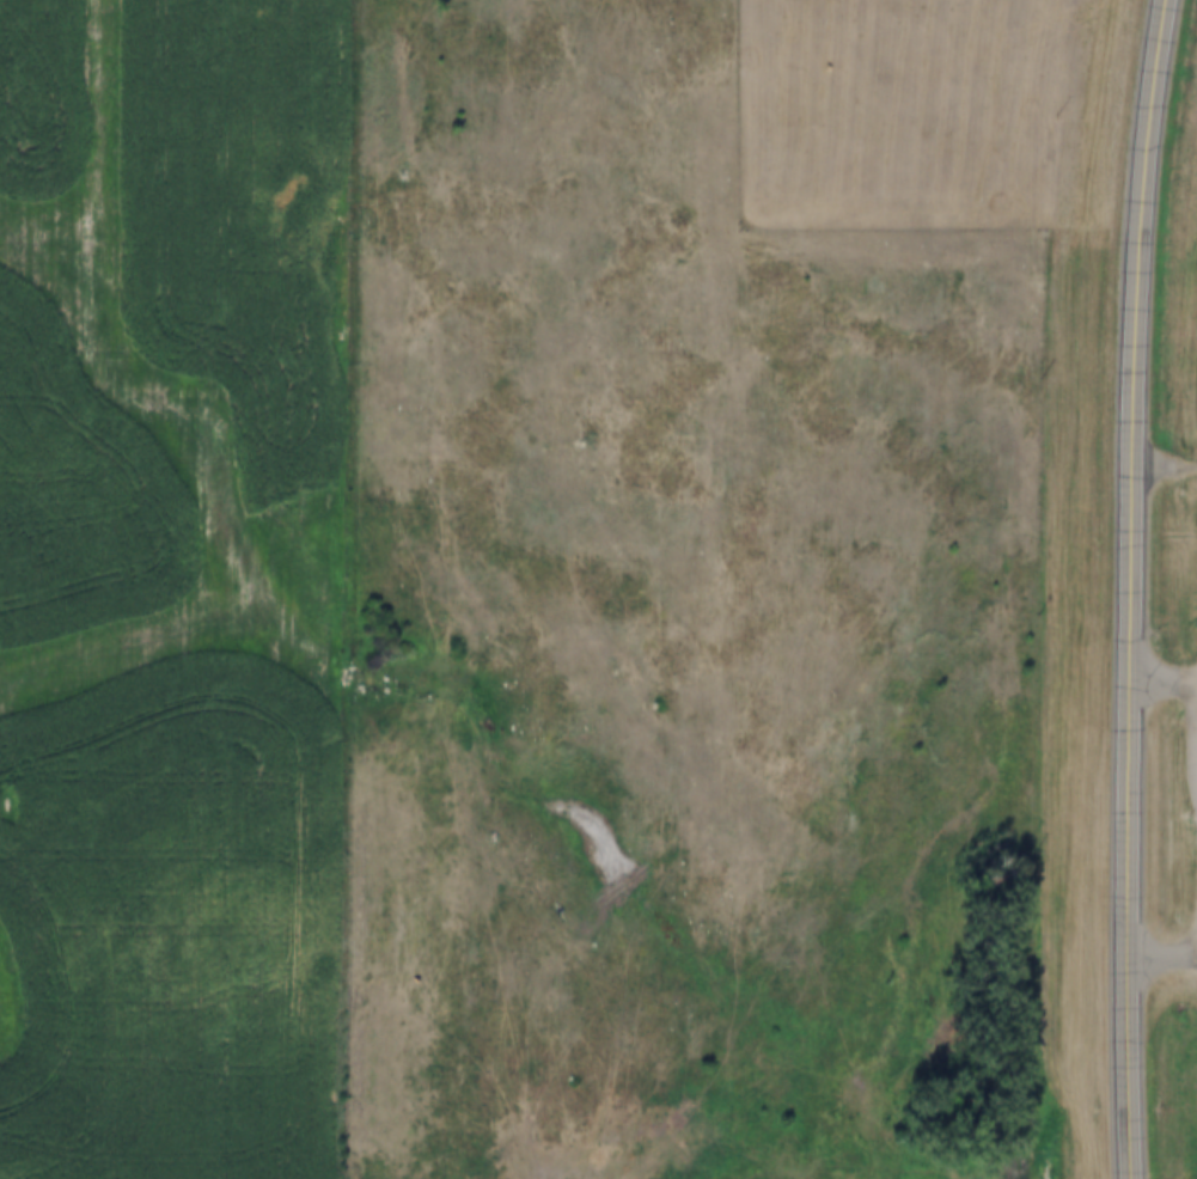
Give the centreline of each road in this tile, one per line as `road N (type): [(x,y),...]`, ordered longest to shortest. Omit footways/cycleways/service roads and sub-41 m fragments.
road 1 (primary): [(1131,682),(1138,244),(1165,0)]
road 2 (primary): [(1128,963),(1131,682)]
road 3 (primary): [(1134,1178),(1128,963)]

